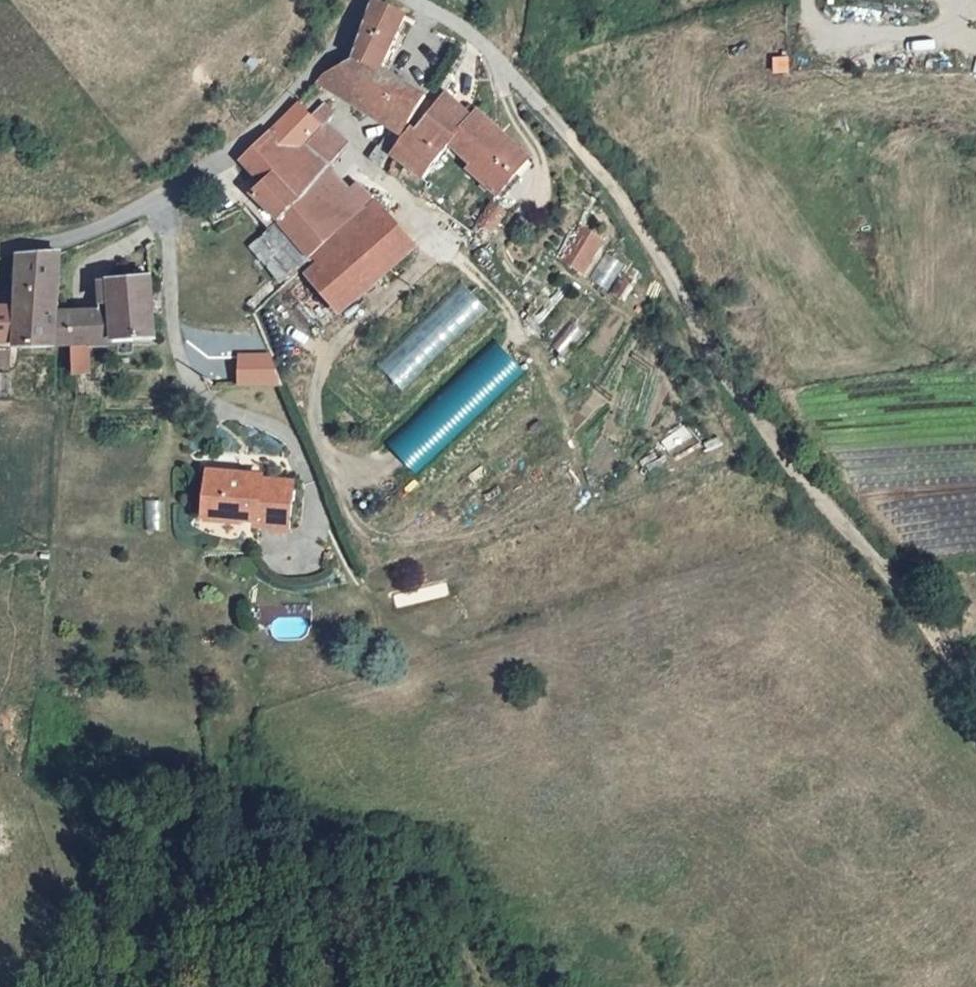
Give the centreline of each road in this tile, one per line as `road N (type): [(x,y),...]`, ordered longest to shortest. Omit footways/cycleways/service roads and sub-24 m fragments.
road 1 (track): [(437,0),(550,119),(651,251),(737,396),(862,541),(975,706)]
road 2 (unclassified): [(344,0),(323,31),(153,186),(70,222),(0,235)]

